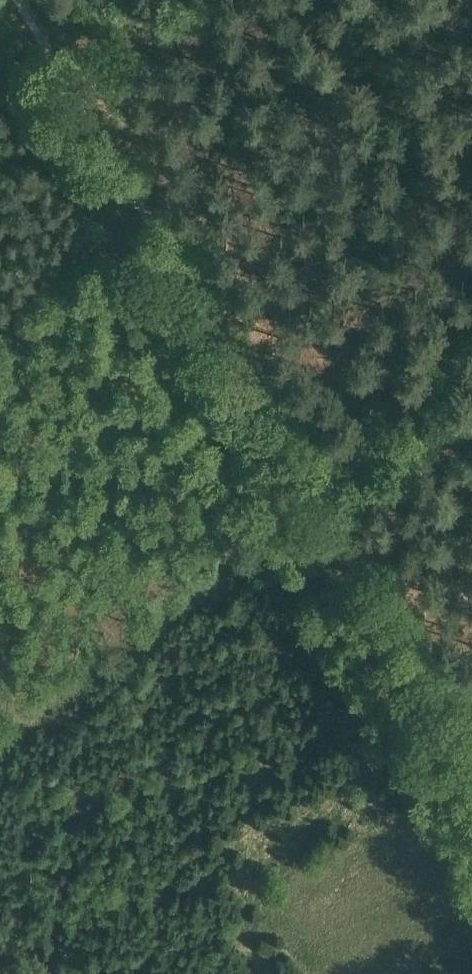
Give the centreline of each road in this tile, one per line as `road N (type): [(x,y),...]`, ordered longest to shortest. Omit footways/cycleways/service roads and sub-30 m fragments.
road 1 (track): [(307,500),(471,360)]

